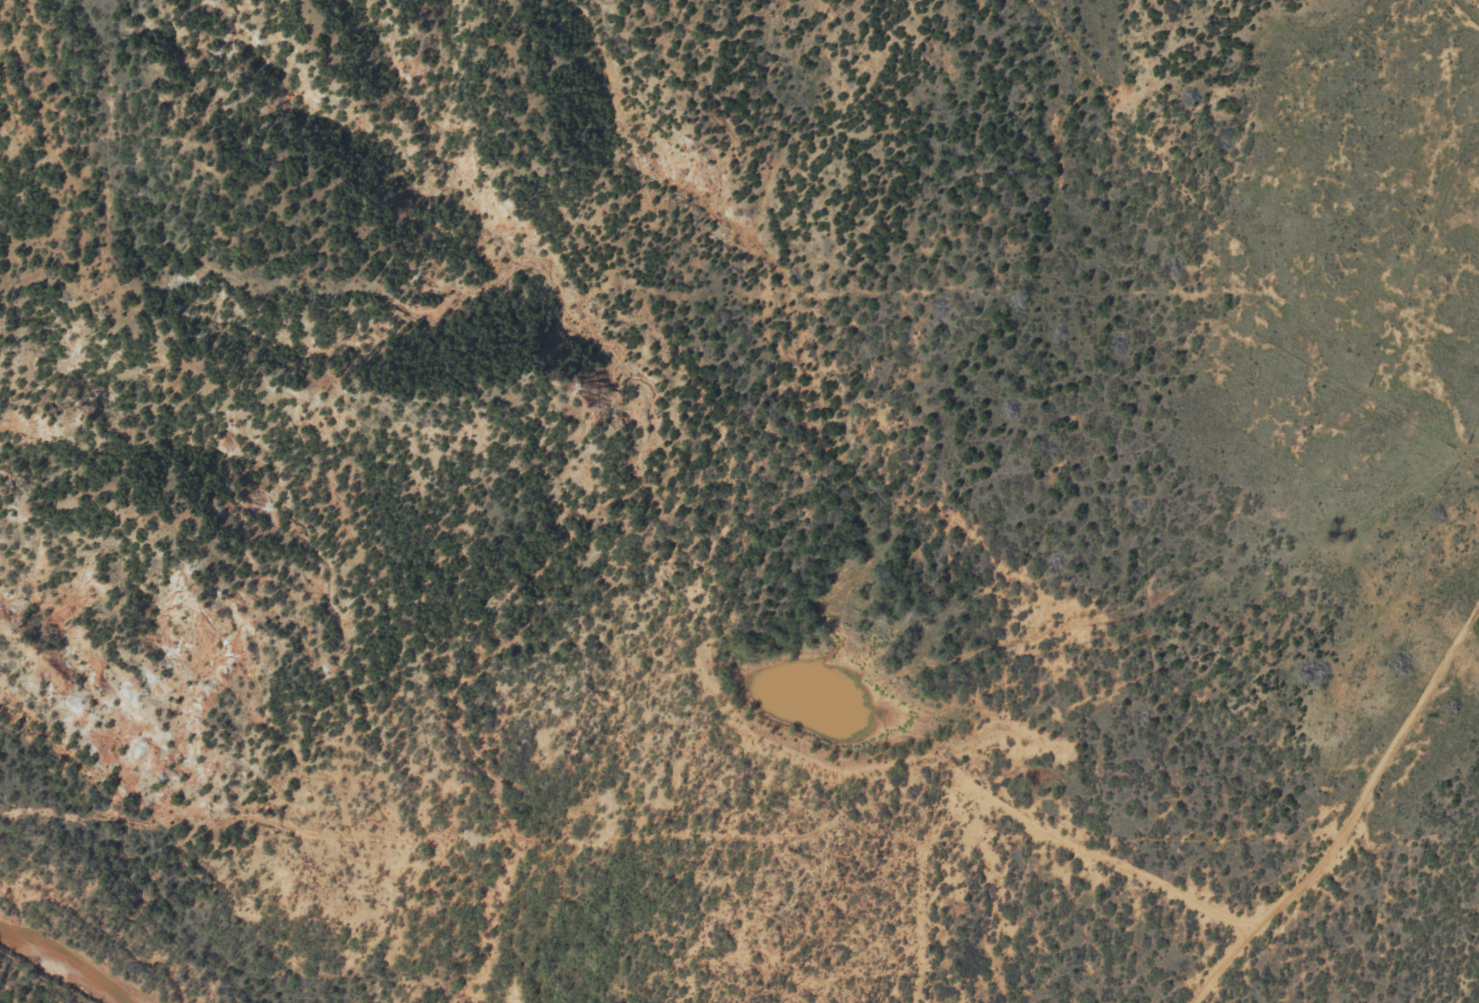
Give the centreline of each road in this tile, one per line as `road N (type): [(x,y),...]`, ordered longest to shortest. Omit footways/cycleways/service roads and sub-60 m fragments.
road 1 (residential): [(1194,1002),(1300,888),(1478,583)]

